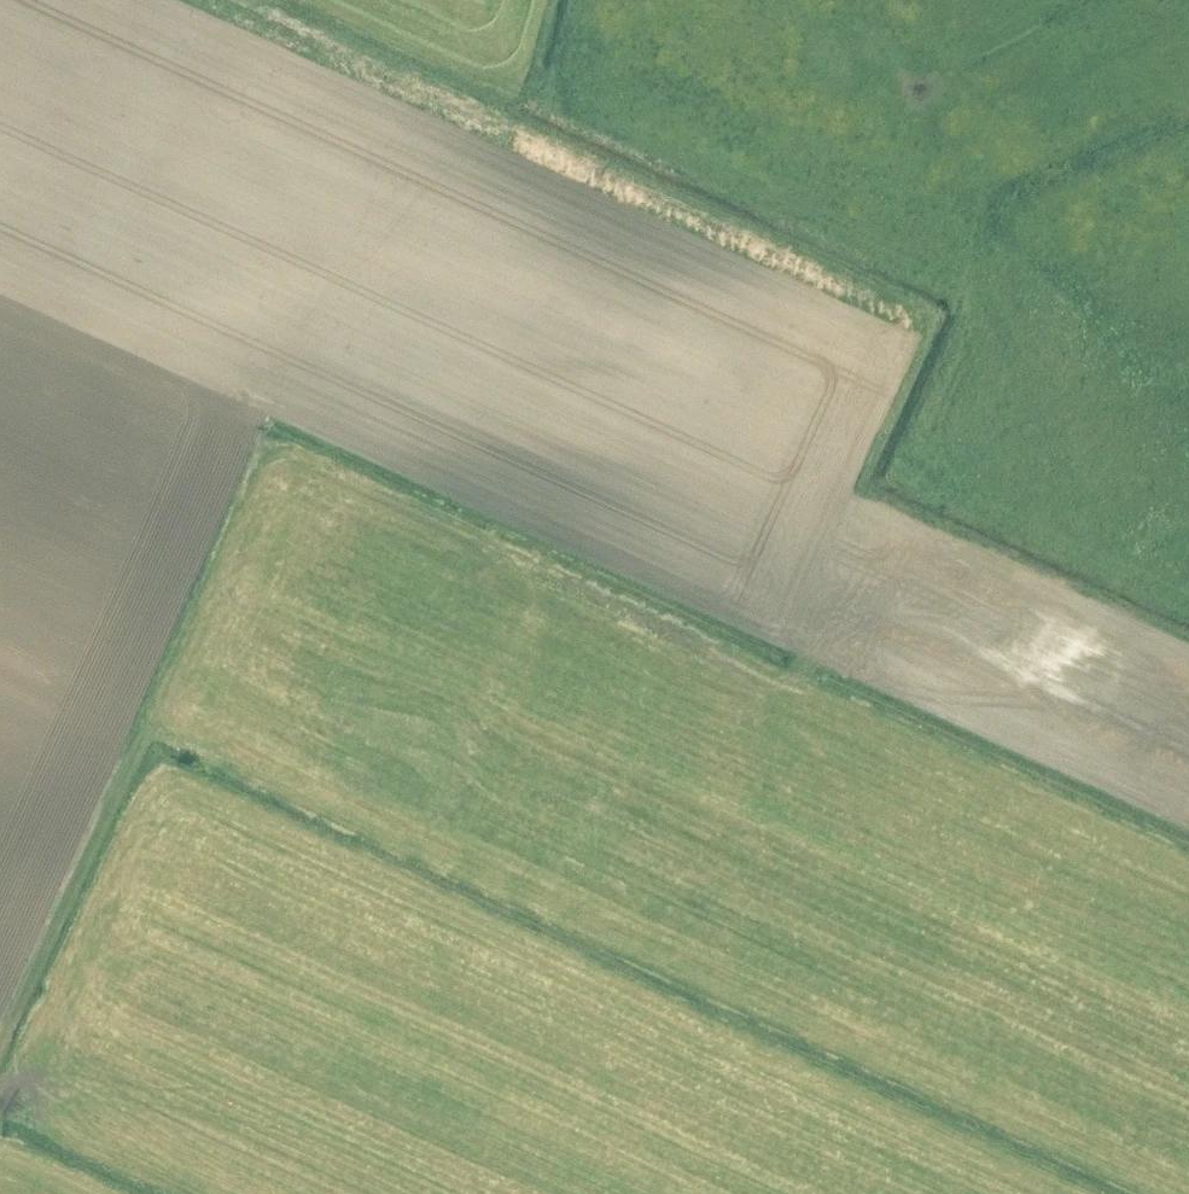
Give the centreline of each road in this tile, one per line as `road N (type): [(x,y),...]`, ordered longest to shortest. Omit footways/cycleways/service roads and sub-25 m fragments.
road 1 (track): [(0,1045),(146,729)]

